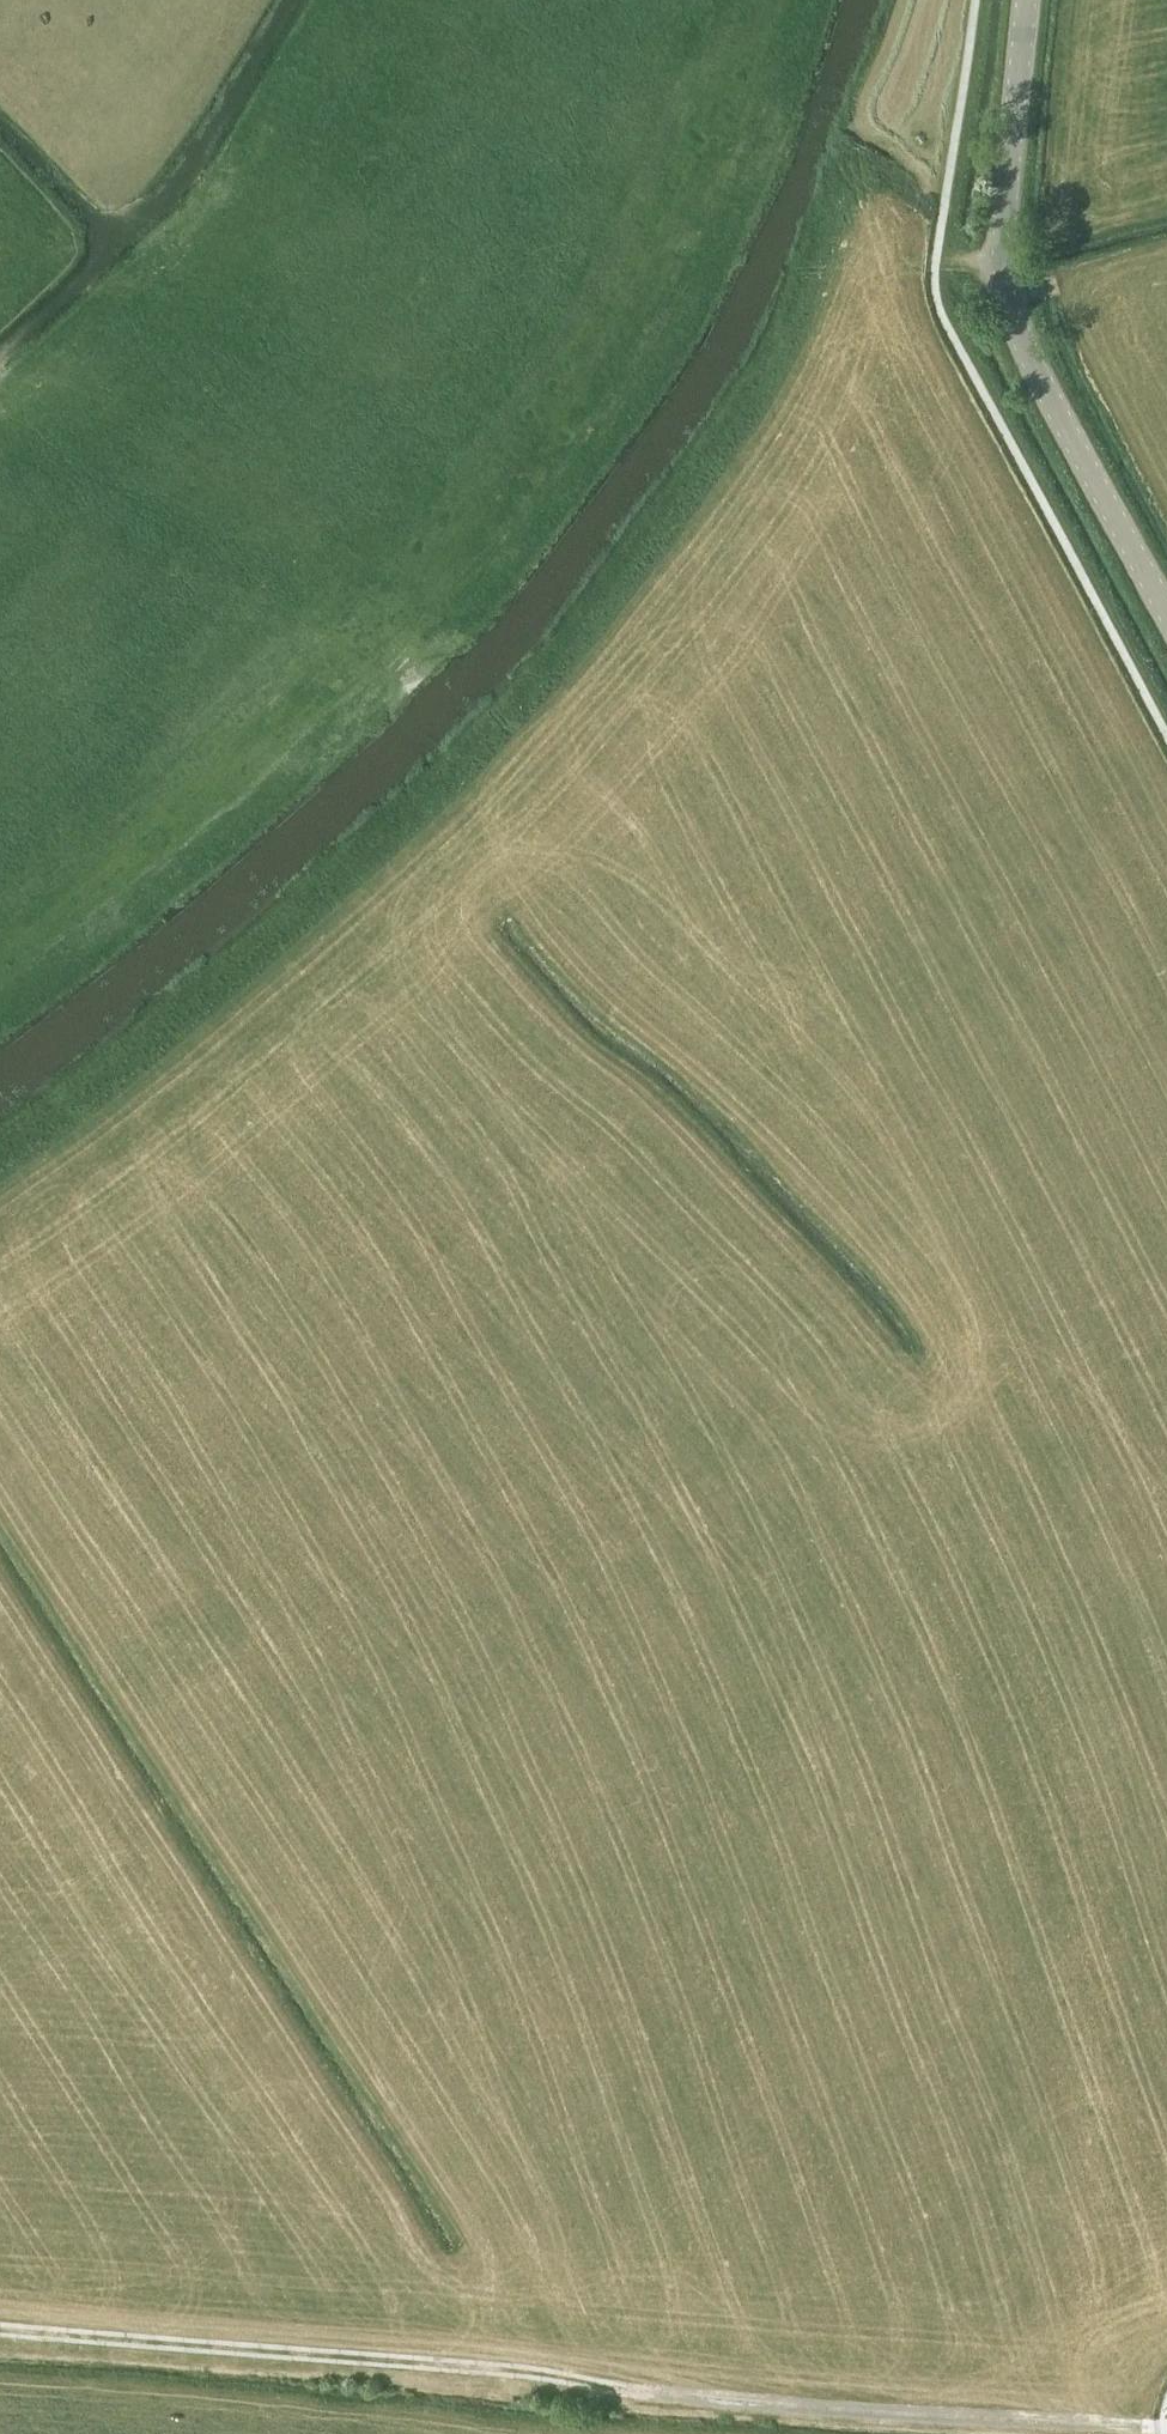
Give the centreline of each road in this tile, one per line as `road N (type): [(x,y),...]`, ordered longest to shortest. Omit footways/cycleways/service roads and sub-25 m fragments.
road 1 (track): [(1166,2428),(965,2421),(0,2329)]
road 2 (tertiary): [(1166,624),(1035,366),(1010,293),(1004,227),(1023,0)]

